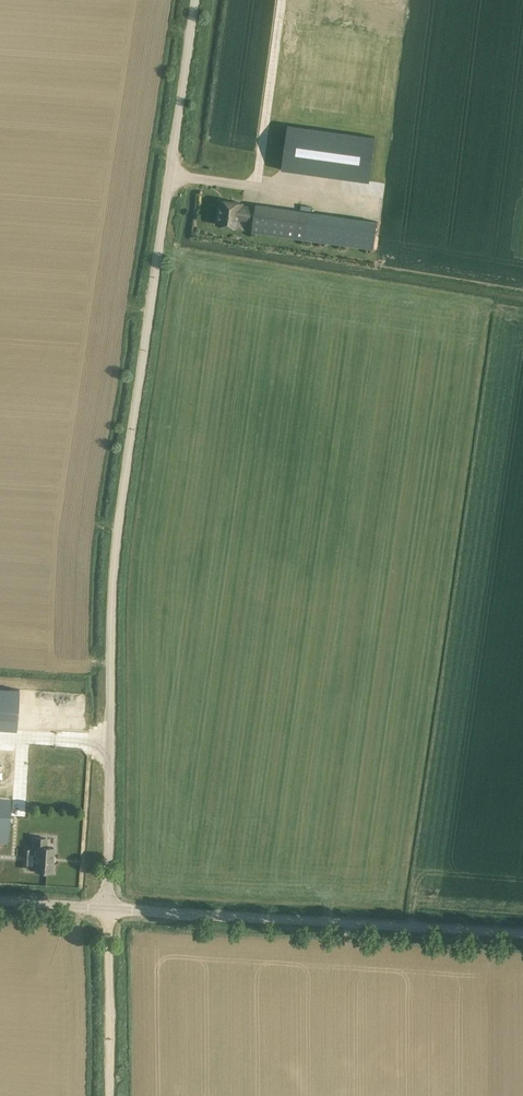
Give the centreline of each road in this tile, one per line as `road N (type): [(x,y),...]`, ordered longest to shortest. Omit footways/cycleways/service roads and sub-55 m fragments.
road 1 (unclassified): [(108,909),(117,523),(193,0)]
road 2 (unclassified): [(522,935),(108,909)]
road 3 (track): [(108,909),(109,1095)]

